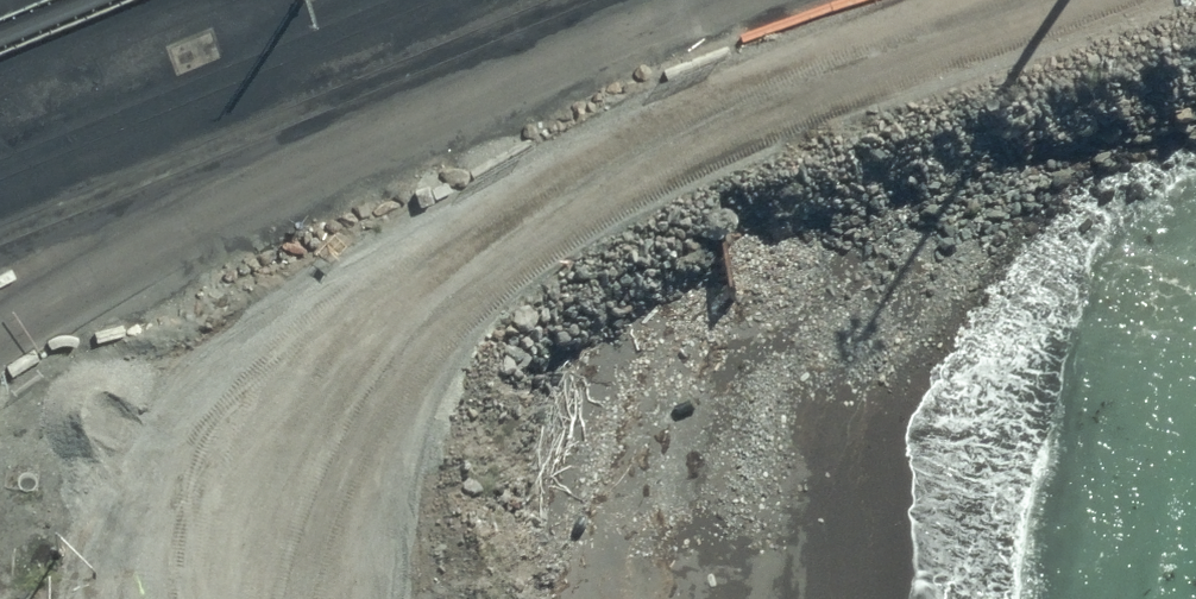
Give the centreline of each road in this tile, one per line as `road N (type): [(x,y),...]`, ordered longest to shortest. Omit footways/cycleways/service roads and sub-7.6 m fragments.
road 1 (track): [(1021,0),(784,91),(507,217),(457,265),(399,364),(367,468),(355,598)]
road 2 (track): [(0,317),(747,0)]

